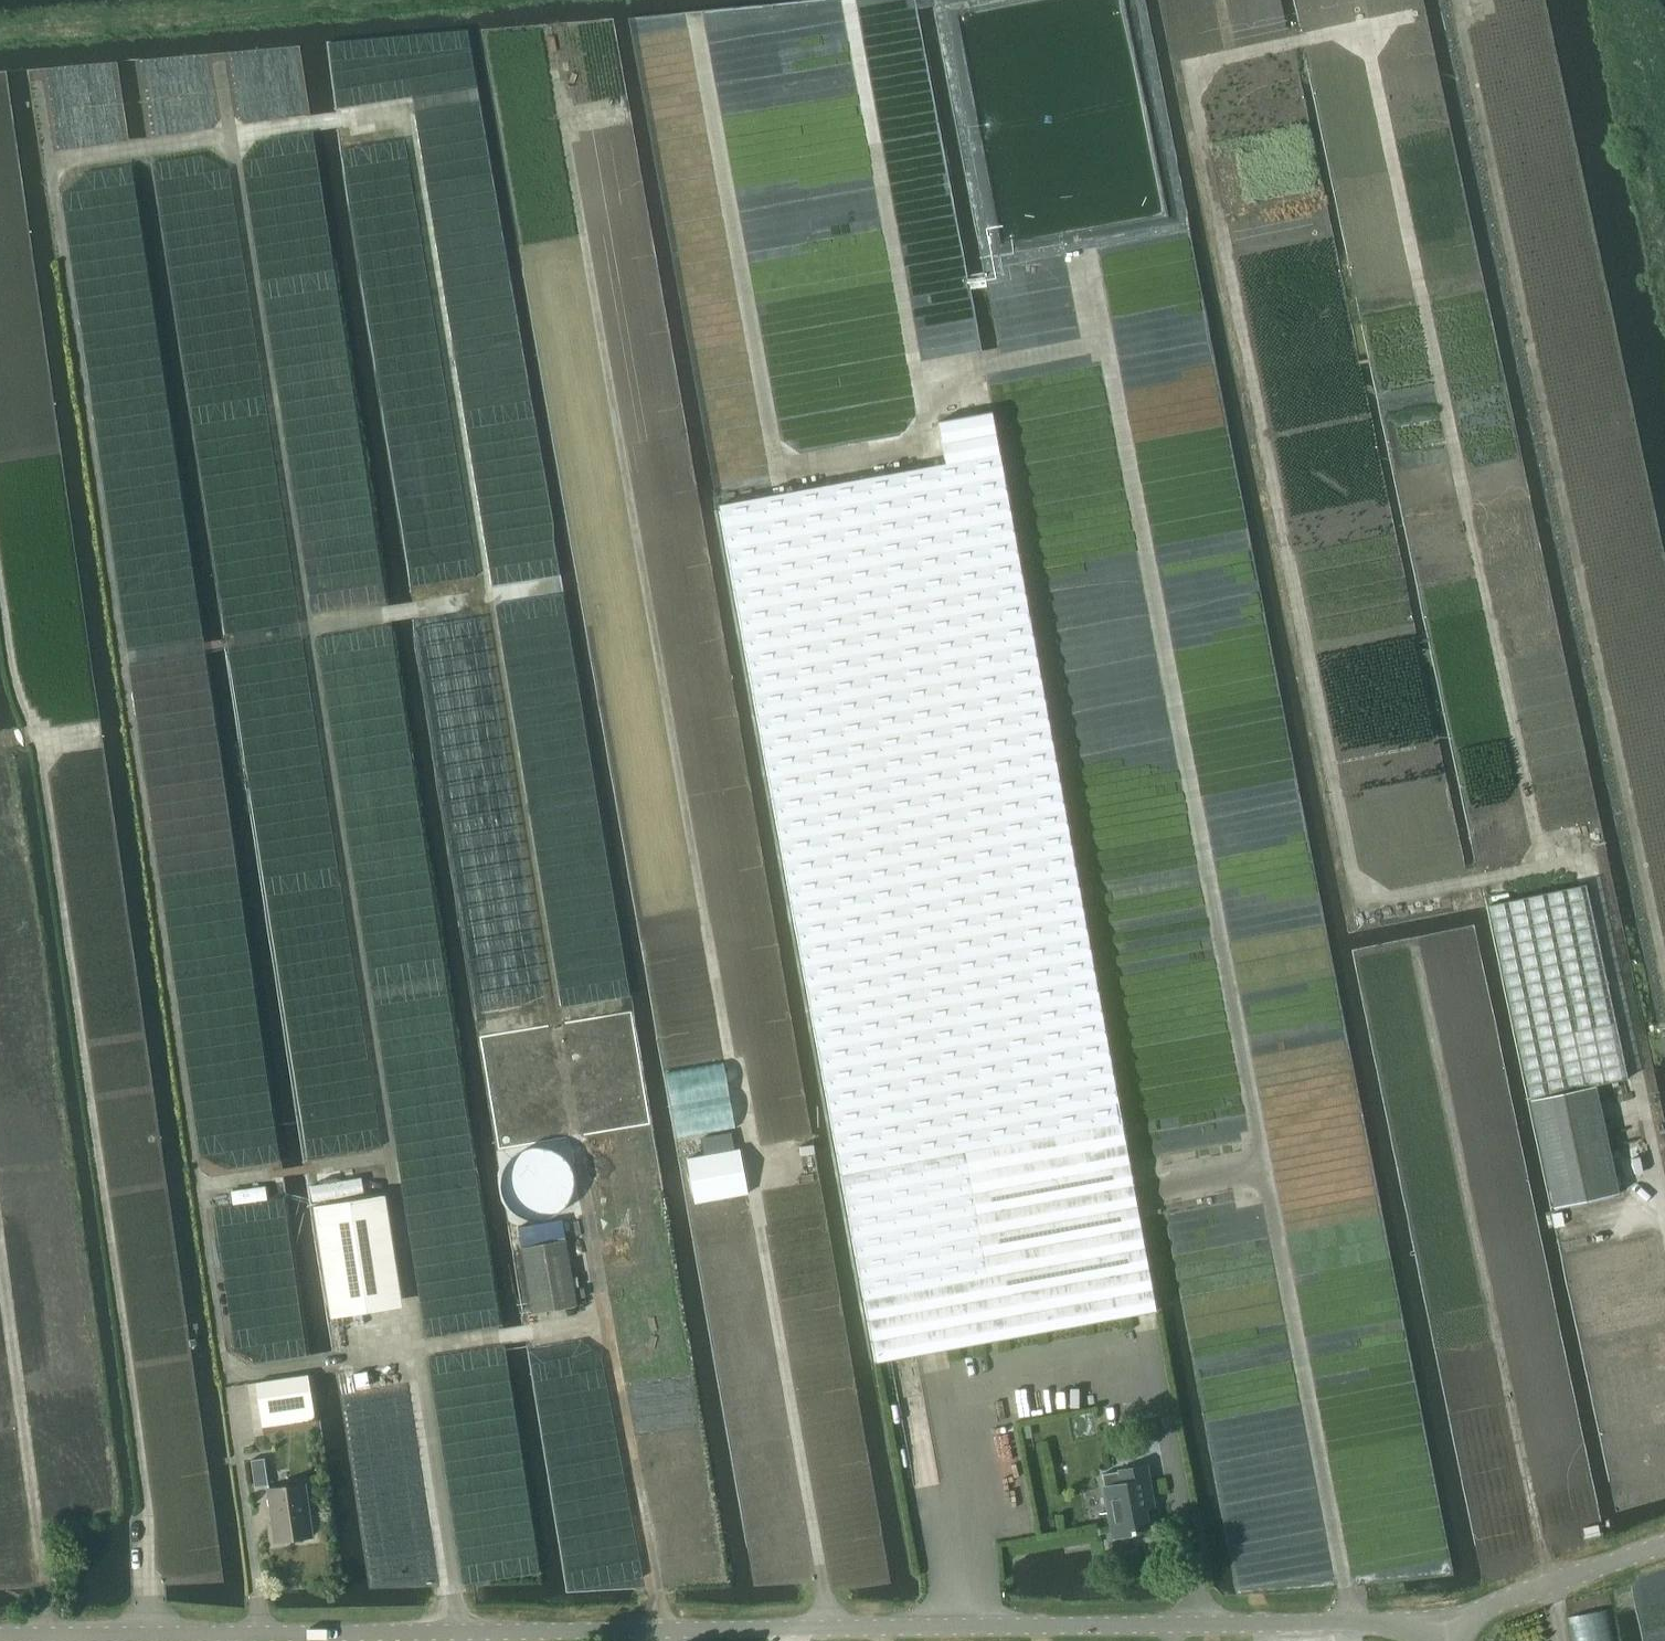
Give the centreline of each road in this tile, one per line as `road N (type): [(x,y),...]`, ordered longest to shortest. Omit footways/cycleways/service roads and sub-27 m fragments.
road 1 (unclassified): [(0,1635),(1443,1623)]
road 2 (track): [(1351,1623),(1082,252)]
road 3 (track): [(584,1216),(401,108),(225,137)]
road 4 (track): [(380,1122),(225,137),(58,162)]
road 5 (track): [(742,1128),(559,92)]
road 6 (track): [(1544,864),(1364,27)]
road 7 (track): [(1105,341),(916,377),(848,0)]
road 8 (track): [(1359,900),(1544,864),(1591,871),(1647,1123)]
road 9 (track): [(50,1635),(0,1267)]
road 10 (unclassified): [(1443,1623),(1664,1543)]
road 11 (track): [(1187,64),(1415,16)]

